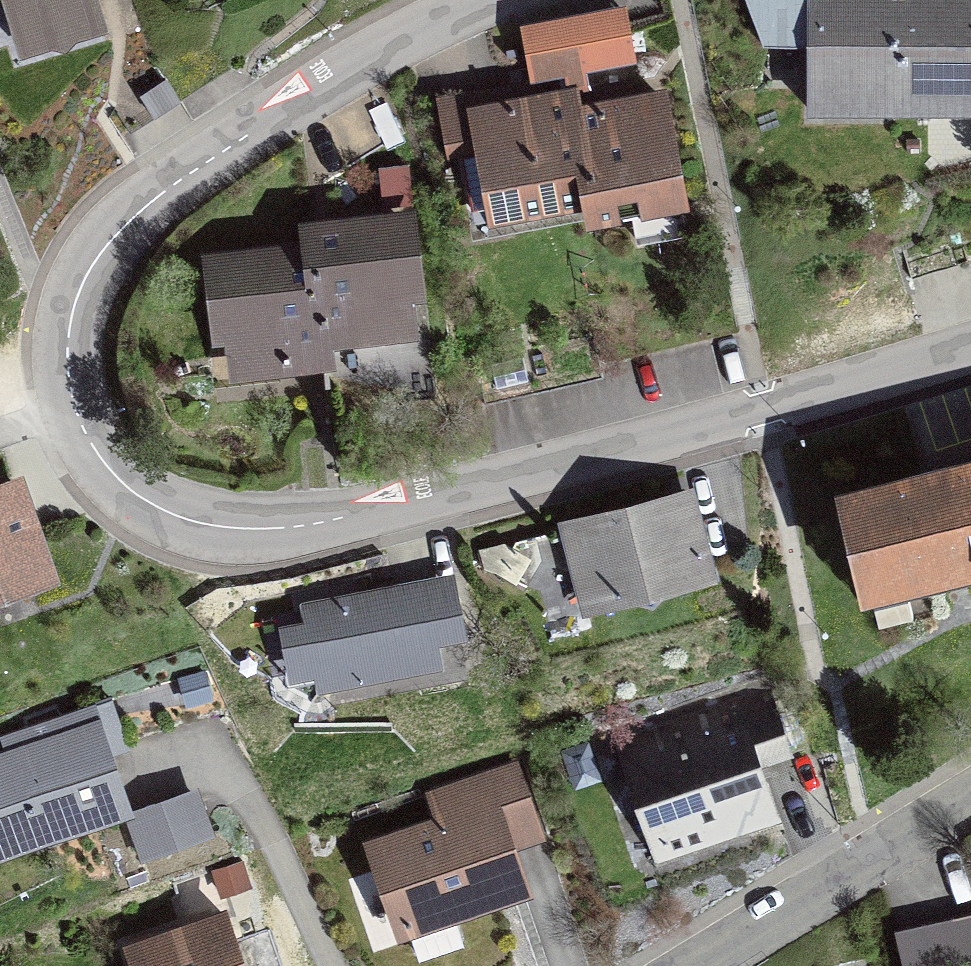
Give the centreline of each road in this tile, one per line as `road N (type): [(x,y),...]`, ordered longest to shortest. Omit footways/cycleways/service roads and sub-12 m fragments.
road 1 (residential): [(970,346),(432,501),(266,532),(176,517),(100,463),(68,384),(71,315),(103,251),(190,171),(426,31),(508,0)]
road 2 (residential): [(703,965),(970,805)]

